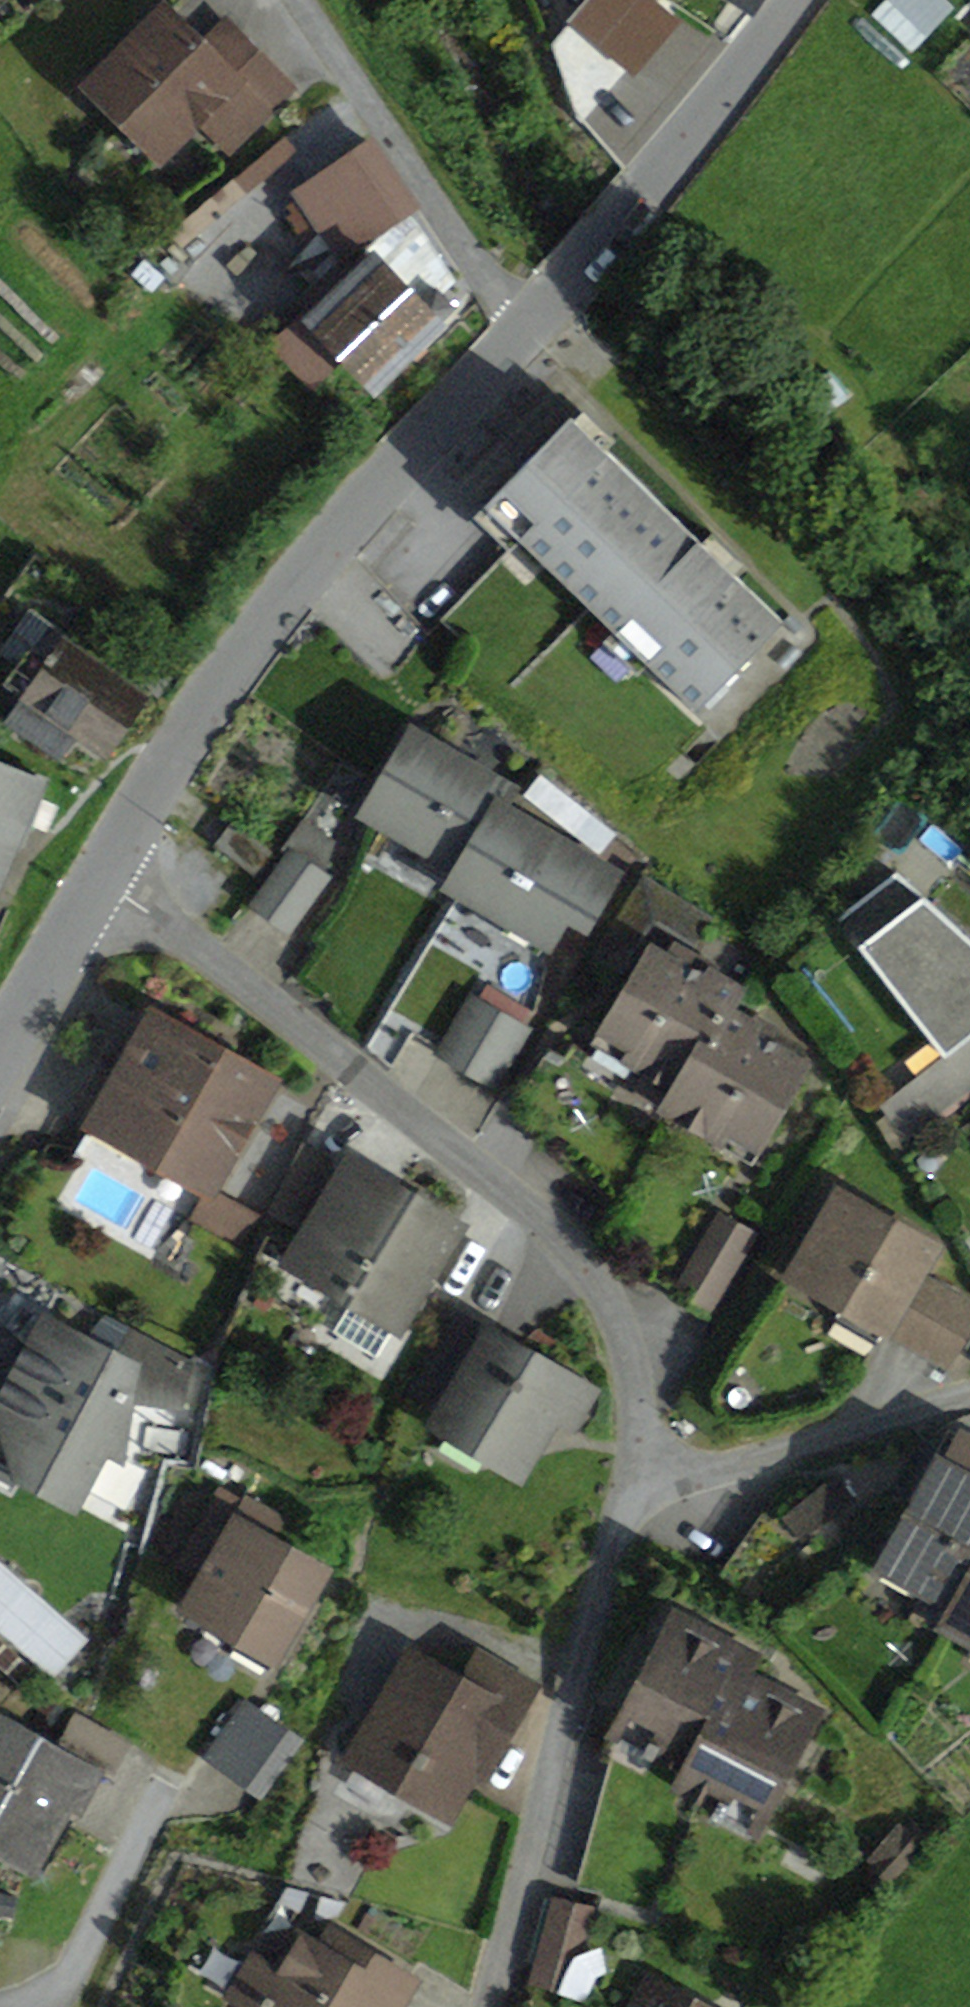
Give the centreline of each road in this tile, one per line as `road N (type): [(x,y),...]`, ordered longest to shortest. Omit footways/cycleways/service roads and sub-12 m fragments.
road 1 (residential): [(103,876),(522,1202),(574,1252),(610,1301),(628,1356),(642,1415),(641,1483)]
road 2 (tertiary): [(533,321),(337,533),(252,646),(103,876)]
road 3 (residential): [(641,1483),(609,1555),(489,2006)]
road 4 (tertiary): [(783,0),(533,321)]
road 5 (residential): [(533,321),(488,280),(301,0)]
road 6 (residential): [(641,1483),(745,1463),(969,1394)]
road 7 (tertiary): [(103,876),(0,1046)]

